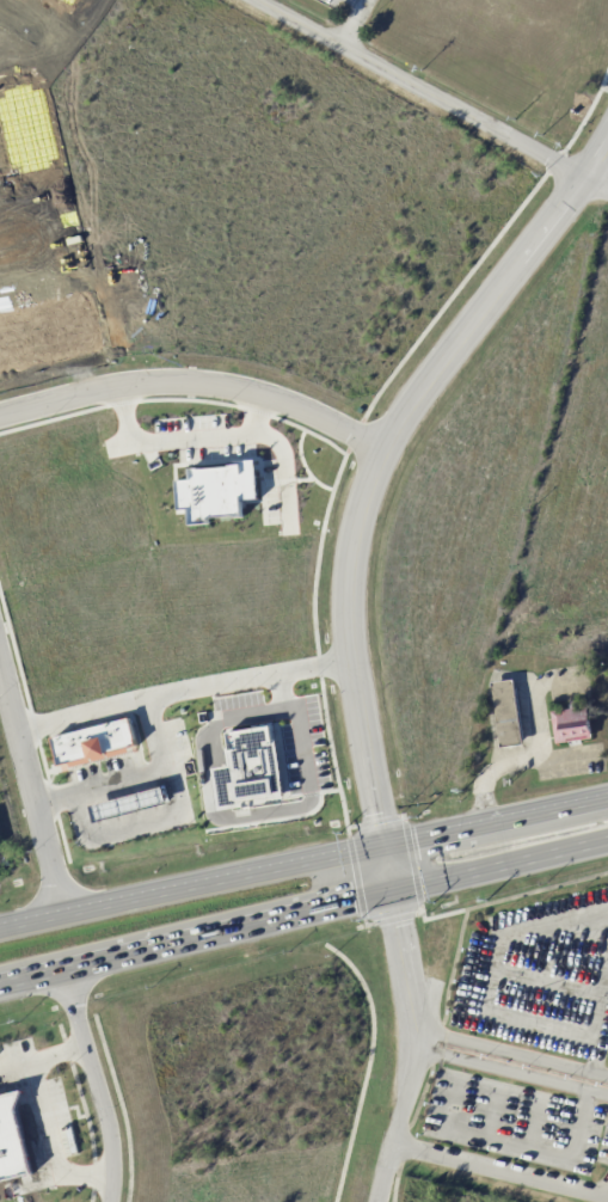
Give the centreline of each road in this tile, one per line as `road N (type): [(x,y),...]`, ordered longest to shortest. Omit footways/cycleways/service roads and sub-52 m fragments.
road 1 (tertiary): [(607,137),(430,373),(381,444),(361,493),(349,552),(350,661),(385,840)]
road 2 (residential): [(381,444),(268,397),(166,378),(0,413)]
road 3 (residential): [(579,173),(260,0)]
road 4 (trunk): [(63,965),(395,890)]
road 5 (trunk): [(385,840),(63,910)]
road 6 (residential): [(379,1201),(419,1041),(395,890)]
road 7 (residential): [(0,672),(63,910)]
road 8 (residential): [(107,1201),(103,1106),(63,965)]
road 9 (trunk): [(607,793),(385,840)]
road 10 (trunk): [(395,890),(607,839)]

